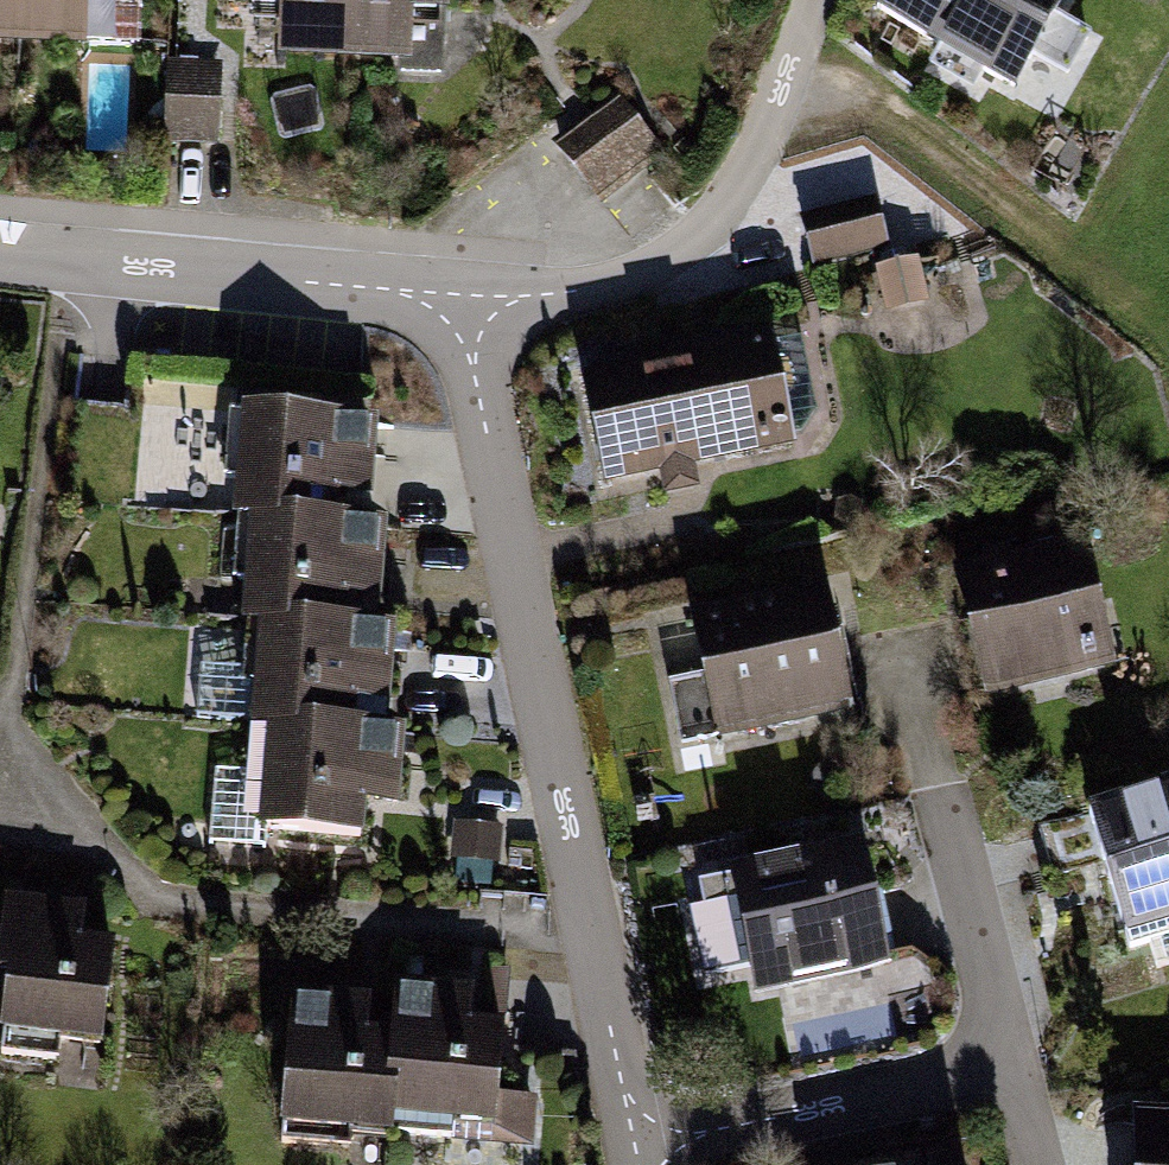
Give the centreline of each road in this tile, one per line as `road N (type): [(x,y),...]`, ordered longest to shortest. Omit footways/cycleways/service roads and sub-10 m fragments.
road 1 (residential): [(639,1164),(459,294)]
road 2 (residential): [(459,294),(603,288),(683,253),(741,189),(813,0)]
road 3 (residential): [(0,249),(459,294)]

